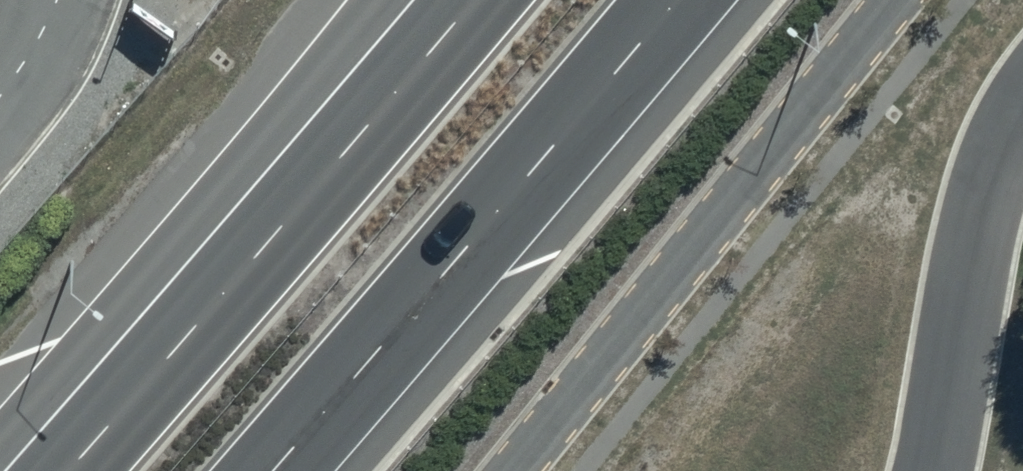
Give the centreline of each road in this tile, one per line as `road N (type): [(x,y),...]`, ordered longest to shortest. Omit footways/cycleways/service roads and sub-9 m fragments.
road 1 (trunk): [(65,470),(473,0)]
road 2 (trunk): [(685,0),(284,470)]
road 3 (residential): [(888,0),(508,470)]
road 4 (trunk): [(0,425),(372,0)]

